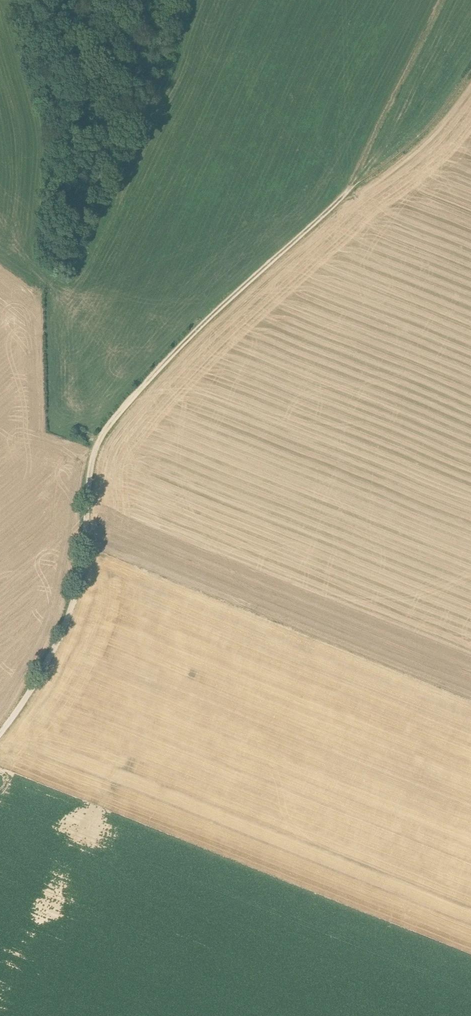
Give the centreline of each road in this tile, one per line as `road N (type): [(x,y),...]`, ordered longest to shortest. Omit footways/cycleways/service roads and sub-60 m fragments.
road 1 (track): [(0,732),(70,610),(98,441),(204,322),(349,189)]
road 2 (track): [(349,189),(441,0)]
road 3 (track): [(349,189),(419,135),(470,69)]

